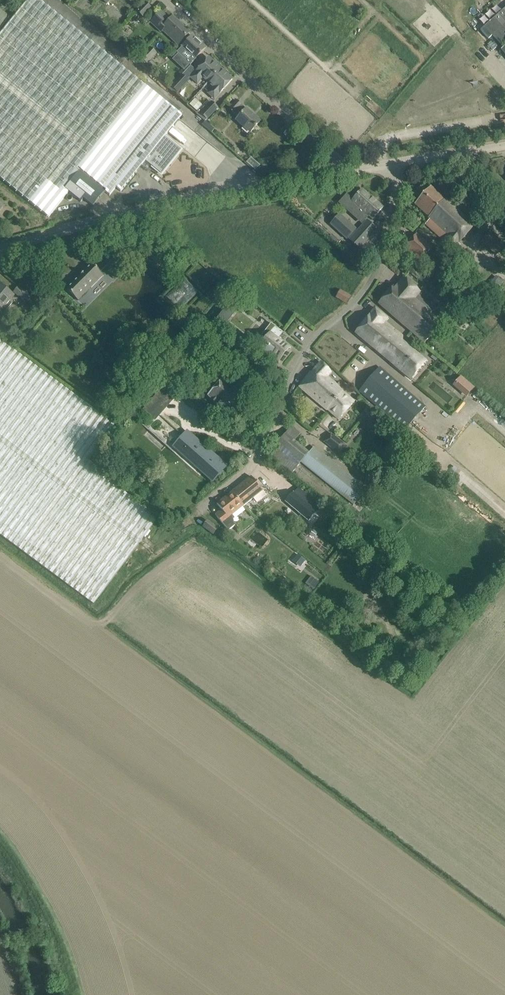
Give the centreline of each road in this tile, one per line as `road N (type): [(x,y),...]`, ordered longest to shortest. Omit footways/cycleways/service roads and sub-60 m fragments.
road 1 (unclassified): [(200,510),(253,464),(304,353),(373,279),(395,164)]
road 2 (tertiary): [(0,249),(113,216),(345,172)]
road 3 (residential): [(345,172),(164,0)]

